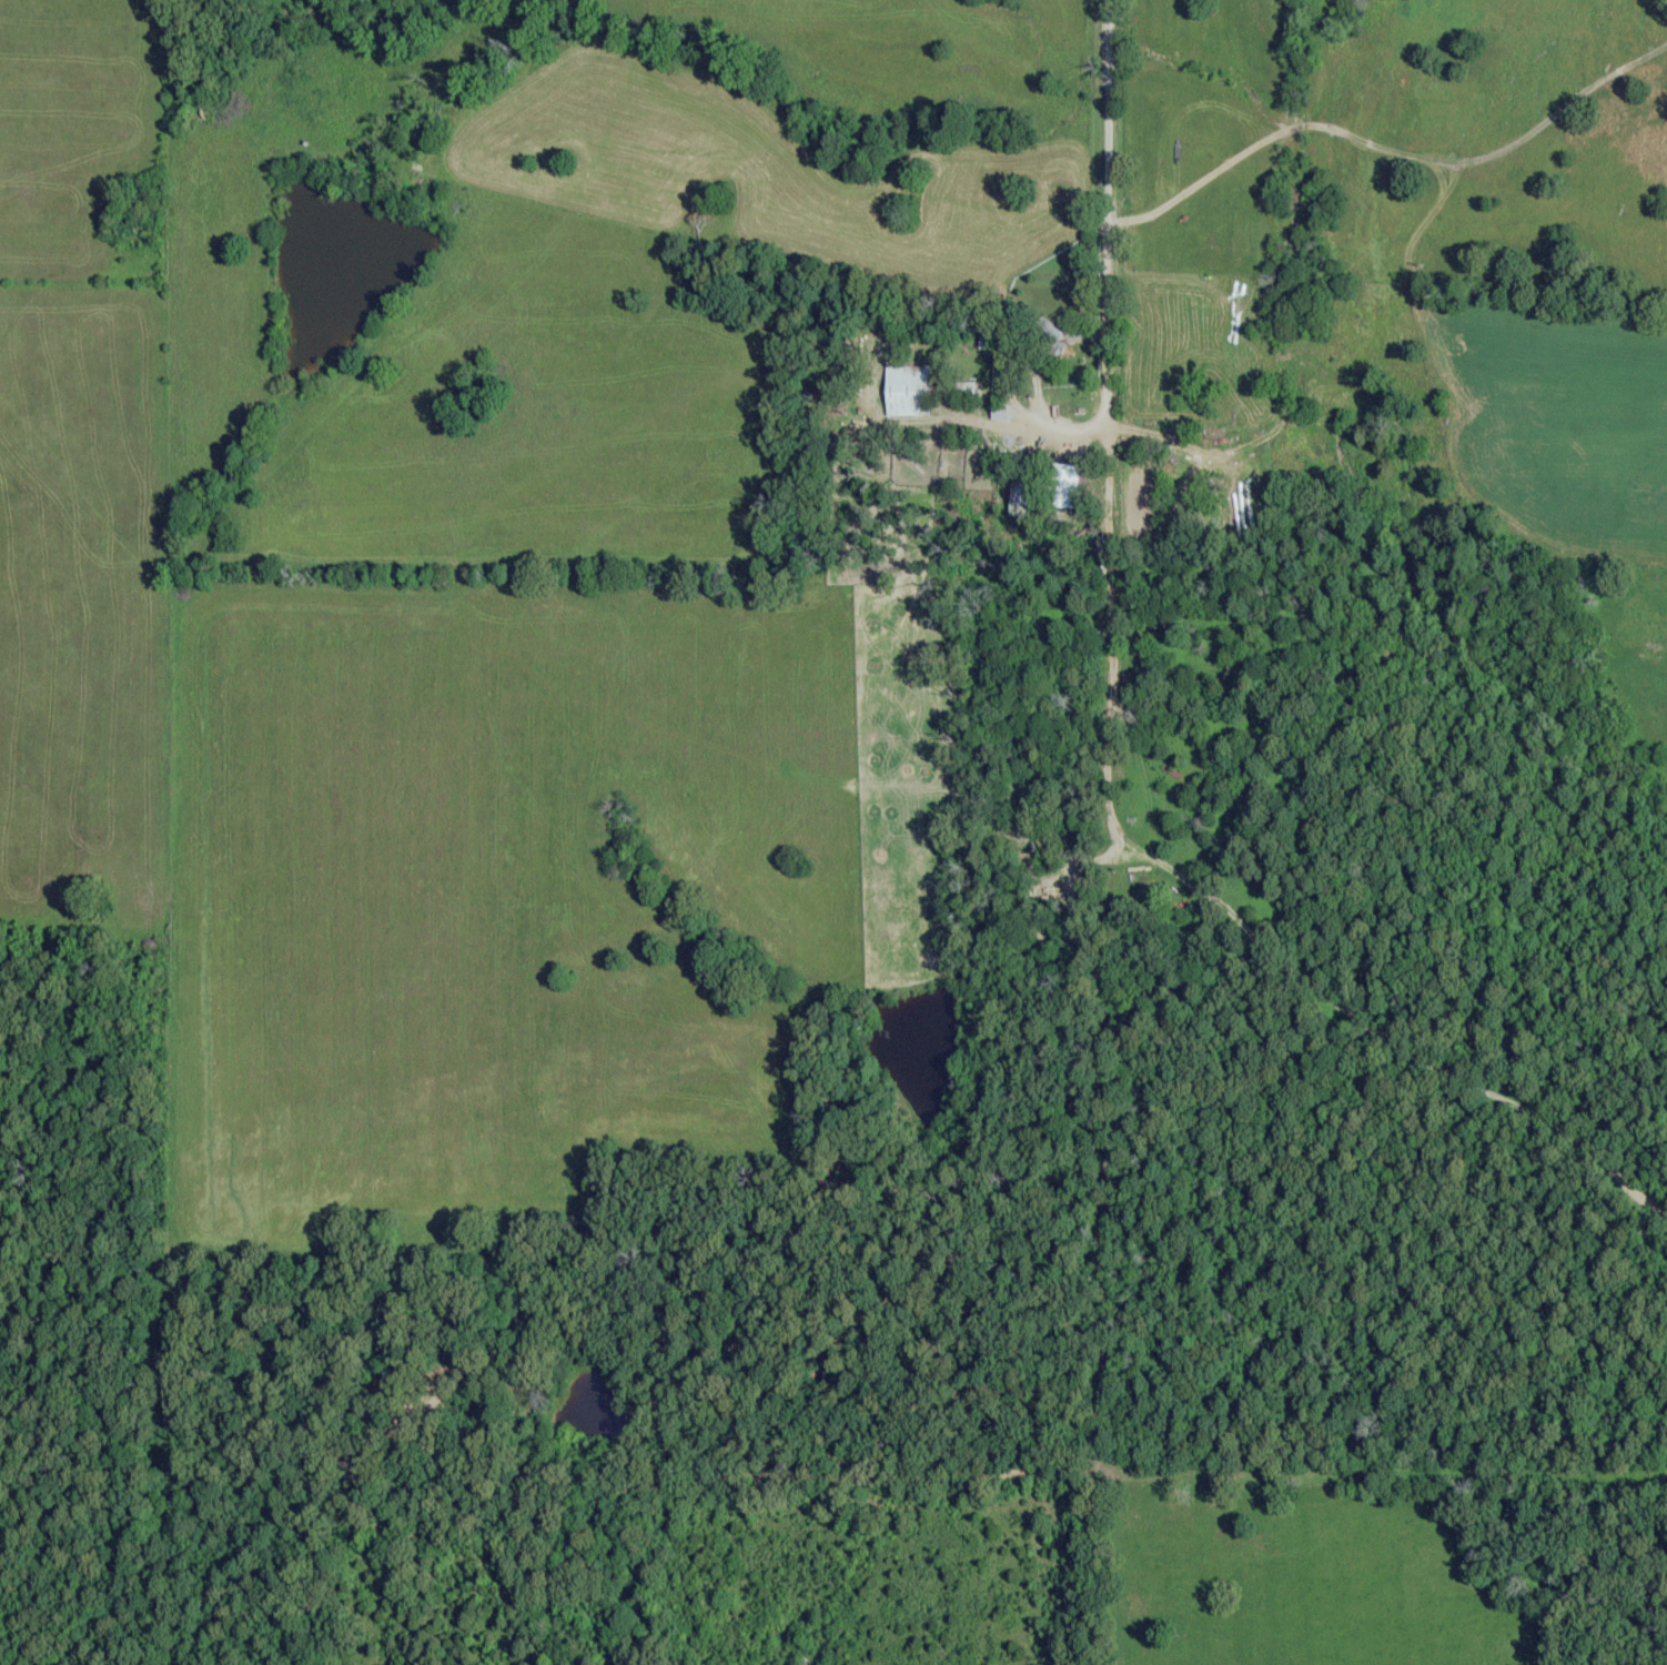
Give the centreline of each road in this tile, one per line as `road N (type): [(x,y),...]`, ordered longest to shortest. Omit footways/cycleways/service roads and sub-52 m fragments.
road 1 (residential): [(1100,412),(1106,0)]

